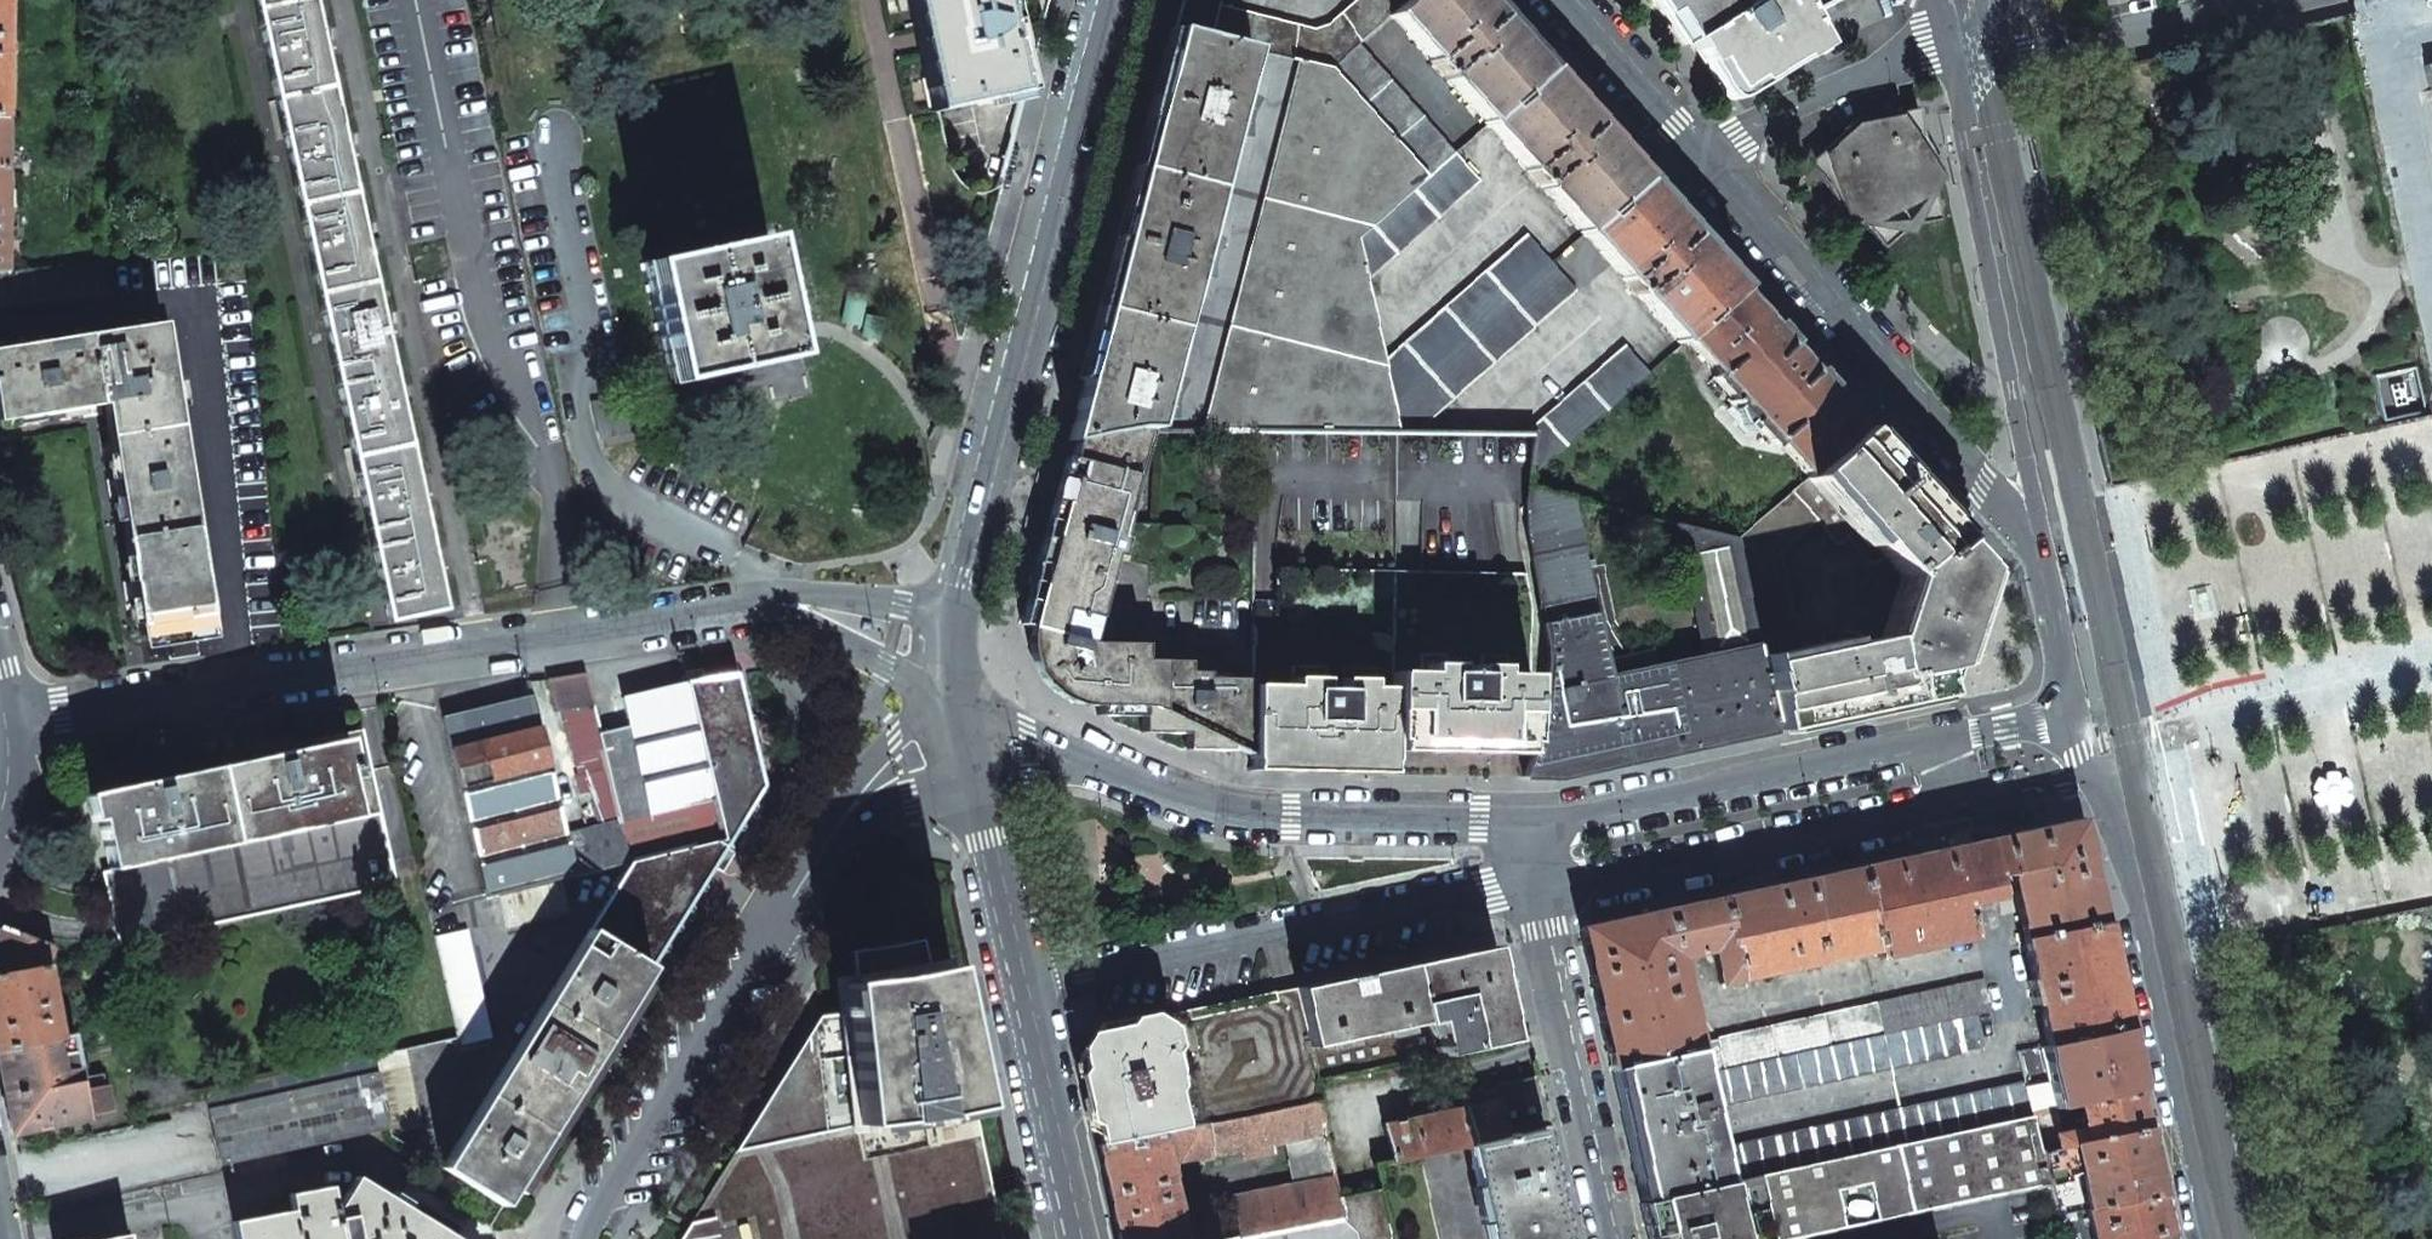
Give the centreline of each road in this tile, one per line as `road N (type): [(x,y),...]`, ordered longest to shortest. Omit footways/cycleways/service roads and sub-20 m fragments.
road 1 (residential): [(2046,558),(1559,0)]
road 2 (residential): [(17,729),(718,611)]
road 3 (secondary): [(1115,0),(949,606)]
road 4 (residential): [(1515,820),(1562,819),(2081,718)]
road 5 (residential): [(2081,718),(2200,1238)]
road 6 (residential): [(2046,558),(1946,53)]
road 7 (secondary): [(977,779),(1077,1238)]
road 8 (residential): [(589,1238),(818,859)]
road 9 (residential): [(1603,1238),(1515,820)]
road 10 (residential): [(1103,774),(1194,804),(1290,816),(1515,820)]
road 11 (residential): [(2228,0),(1946,53)]
road 12 (residential): [(718,611),(791,617),(961,693)]
road 13 (residential): [(949,606),(786,593),(718,611)]
road 14 (residential): [(818,859),(840,804),(896,738),(961,693)]
road 15 (residential): [(818,859),(910,797),(977,779)]
road 16 (residential): [(2081,718),(2046,558)]
road 17 (residential): [(961,693),(1103,774)]
road 18 (residential): [(977,779),(1103,774)]

